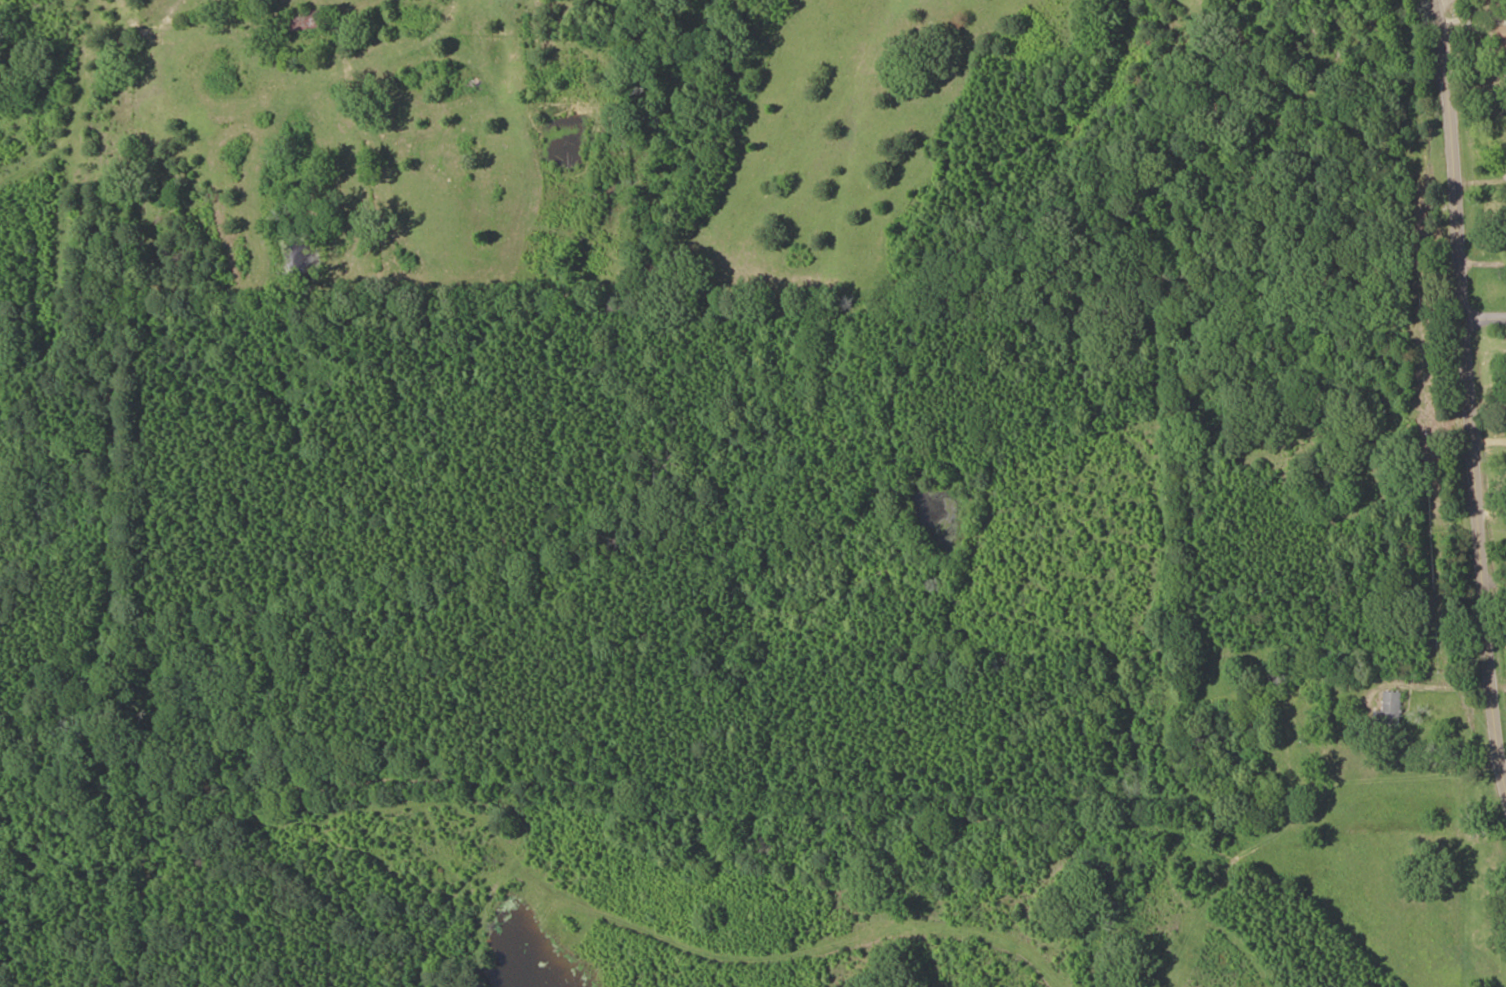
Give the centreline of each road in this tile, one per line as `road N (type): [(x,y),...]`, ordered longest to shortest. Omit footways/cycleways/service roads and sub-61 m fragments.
road 1 (secondary): [(1505,660),(1464,129),(1439,0)]

